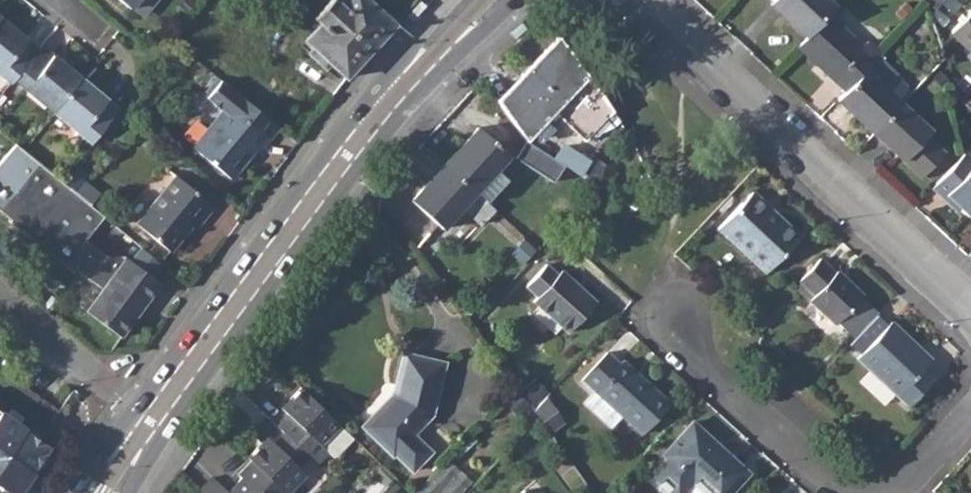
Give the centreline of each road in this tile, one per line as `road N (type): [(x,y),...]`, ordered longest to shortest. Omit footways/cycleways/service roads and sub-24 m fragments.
road 1 (tertiary): [(148,425),(354,147),(485,0)]
road 2 (residential): [(639,0),(970,311)]
road 3 (residential): [(839,492),(673,333)]
road 4 (residential): [(148,425),(0,298)]

